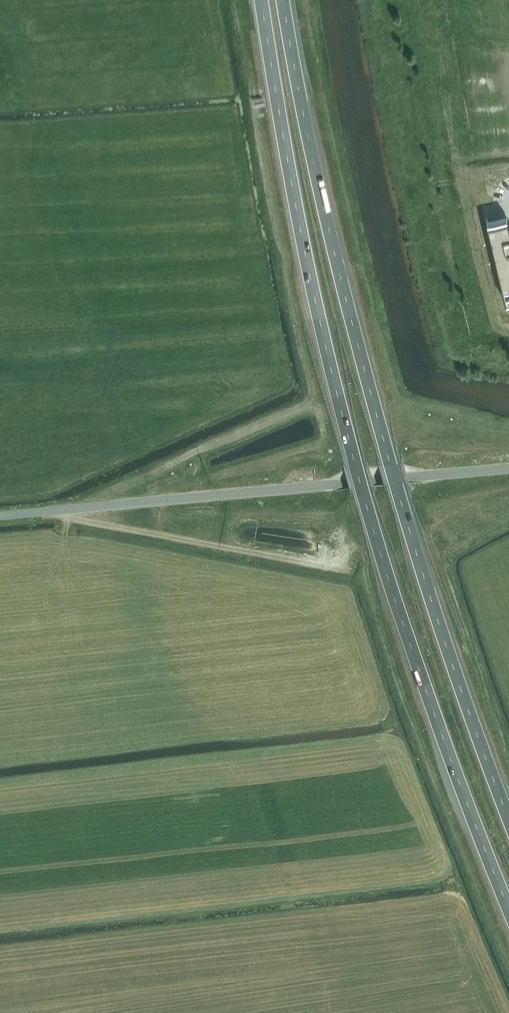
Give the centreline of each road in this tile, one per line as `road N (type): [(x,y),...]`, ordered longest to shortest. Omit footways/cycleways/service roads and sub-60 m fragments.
road 1 (trunk): [(261,0),(315,302),(350,445),(392,589),(508,910)]
road 2 (trunk): [(508,819),(382,436),(337,267),(283,0)]
road 3 (unclassified): [(0,516),(349,482)]
road 4 (unclassified): [(508,467),(349,482)]

